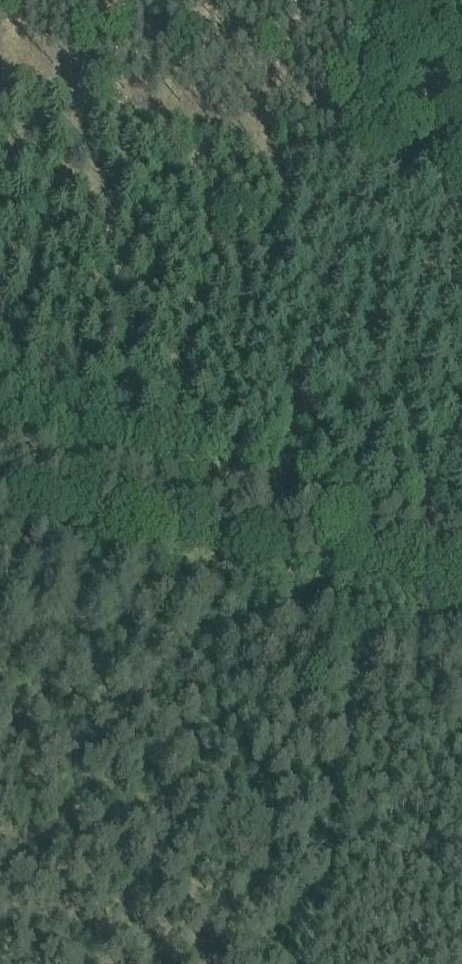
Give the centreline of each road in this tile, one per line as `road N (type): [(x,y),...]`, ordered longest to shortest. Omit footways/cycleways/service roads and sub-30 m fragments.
road 1 (track): [(461,541),(0,457)]
road 2 (track): [(0,790),(337,859),(315,963)]

